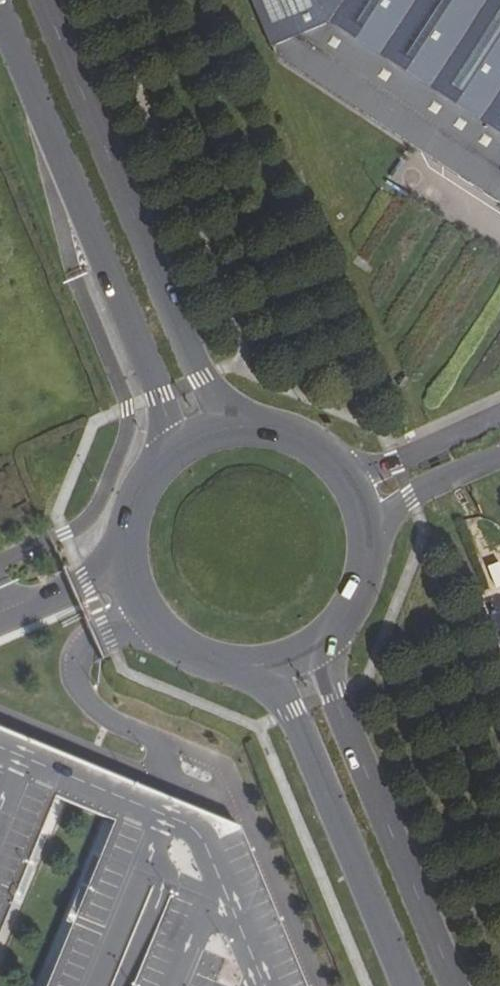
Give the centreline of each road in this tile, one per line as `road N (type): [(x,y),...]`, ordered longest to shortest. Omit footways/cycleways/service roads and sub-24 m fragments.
road 1 (tertiary): [(0,8),(159,396),(165,453)]
road 2 (tertiary): [(232,424),(203,379),(44,0)]
road 3 (tertiary): [(453,985),(333,692),(323,642)]
road 4 (tertiary): [(258,669),(291,711),(404,985)]
road 5 (tertiary): [(323,642),(353,606),(365,576),(368,539),(358,497),(334,462),(303,438),(232,424)]
road 6 (tertiary): [(165,453),(132,500),(124,527),(132,594),(178,649),(214,666),(258,669)]

